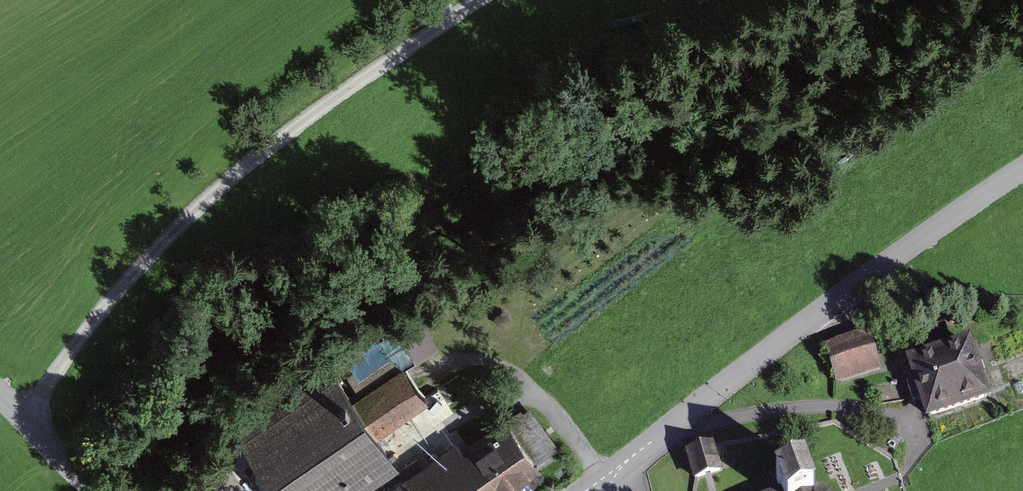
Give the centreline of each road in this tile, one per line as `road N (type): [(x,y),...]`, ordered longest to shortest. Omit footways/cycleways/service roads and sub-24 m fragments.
road 1 (track): [(485,0),(373,62),(250,157),(157,244),(82,332),(26,422)]
road 2 (unclassified): [(1022,170),(664,430),(599,490)]
road 3 (unclassified): [(101,490),(0,395)]

